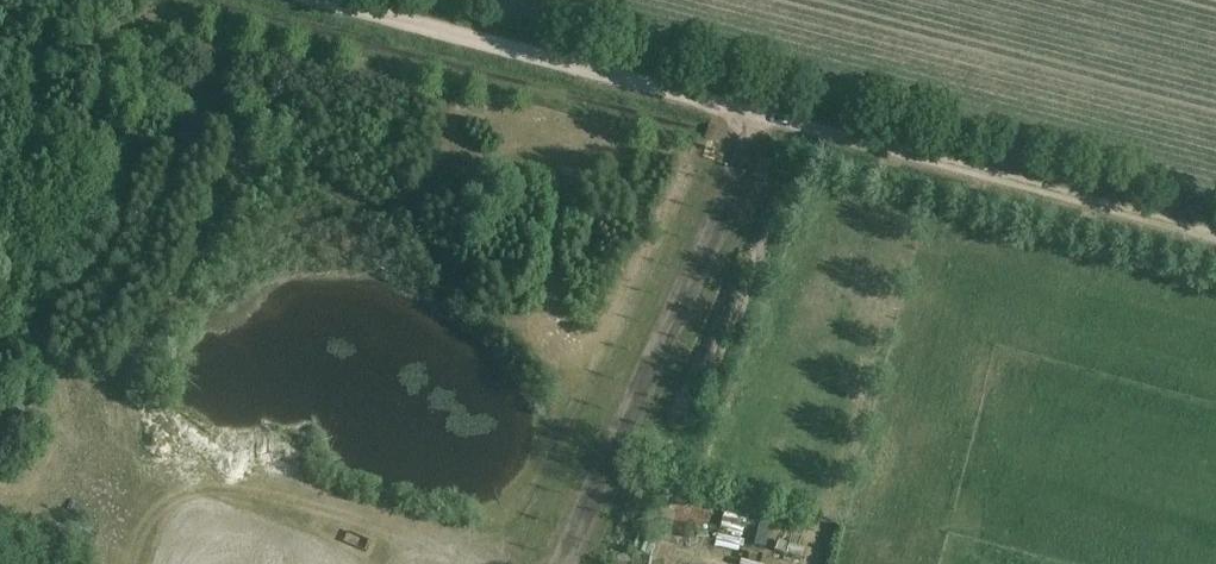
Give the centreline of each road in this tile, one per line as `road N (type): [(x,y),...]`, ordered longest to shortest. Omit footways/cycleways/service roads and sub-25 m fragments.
road 1 (track): [(313,0),(1215,238)]

